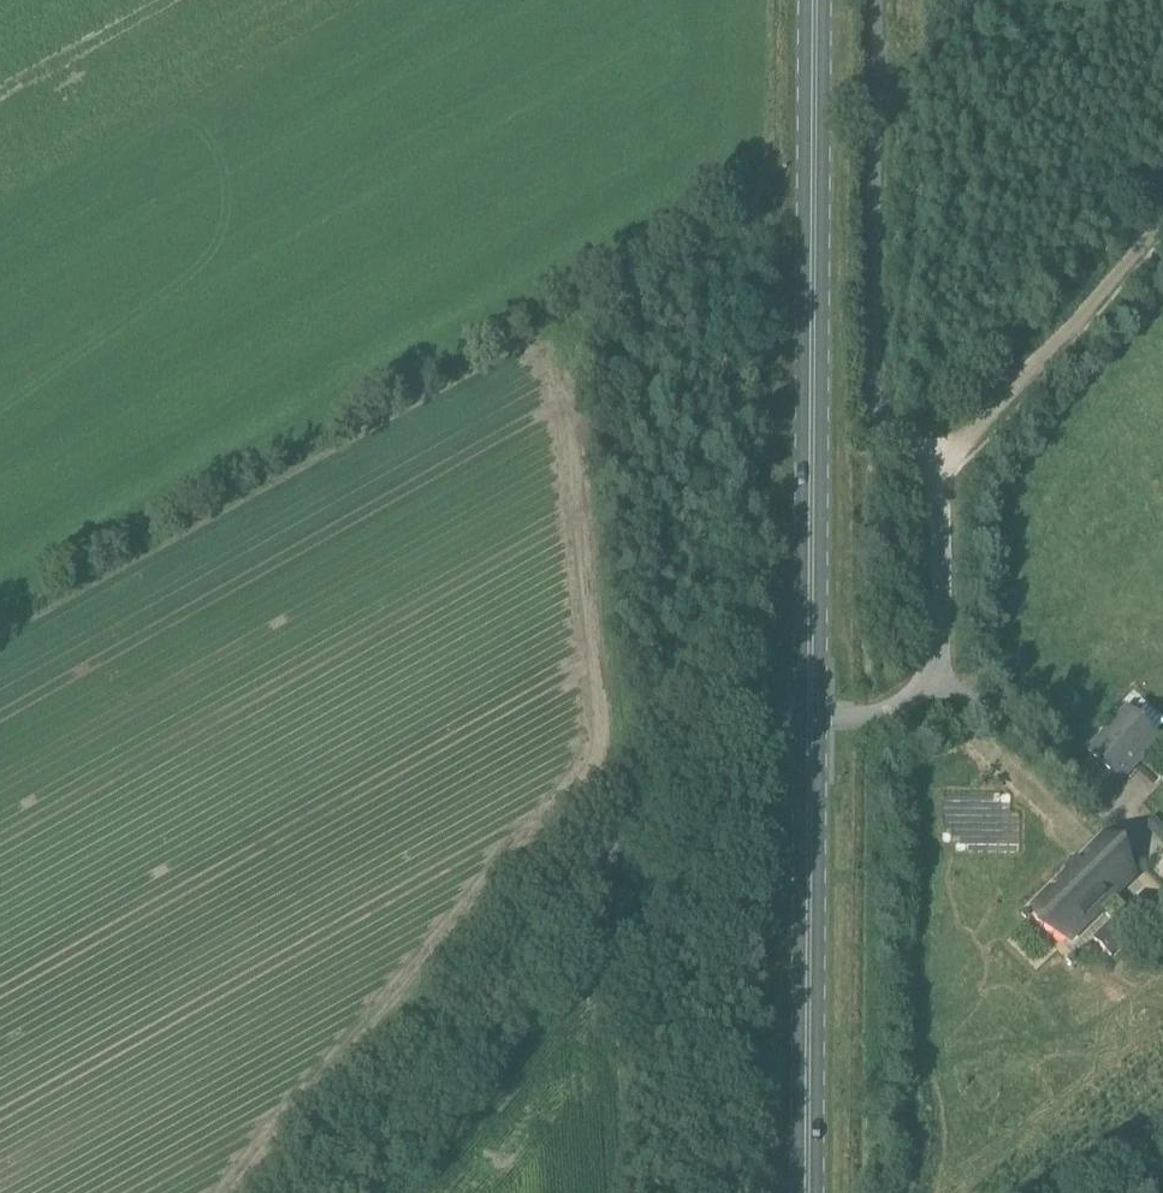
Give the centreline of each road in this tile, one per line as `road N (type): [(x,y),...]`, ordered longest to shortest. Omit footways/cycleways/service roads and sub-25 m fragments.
road 1 (unclassified): [(815,720),(870,719),(902,709),(938,671),(944,641),(941,461),(893,437),(872,372),(876,0)]
road 2 (primary): [(815,720),(819,0)]
road 3 (unclassified): [(321,1192),(711,742),(741,721),(815,720)]
road 4 (primary): [(811,1192),(815,720)]
road 5 (track): [(1162,216),(941,461)]

